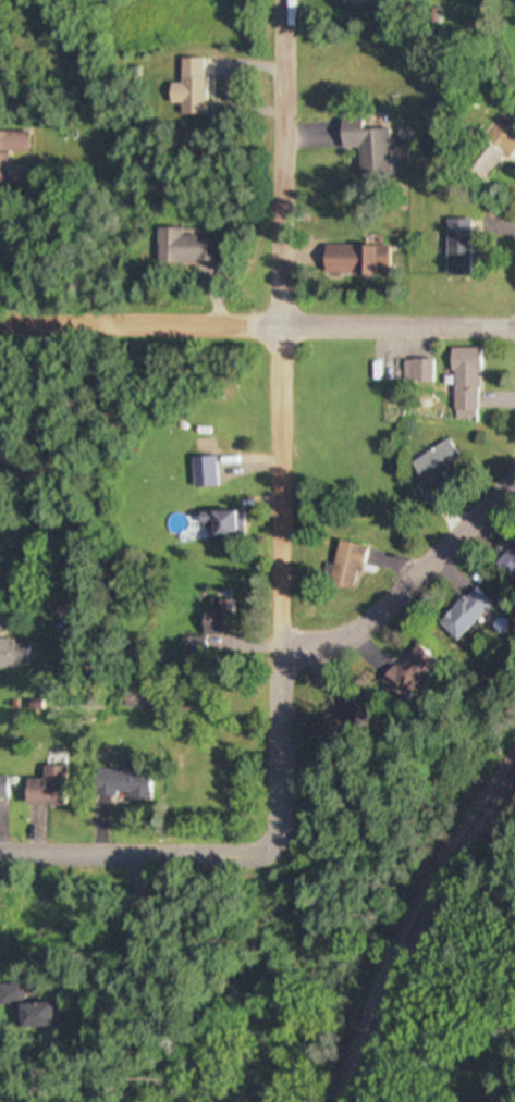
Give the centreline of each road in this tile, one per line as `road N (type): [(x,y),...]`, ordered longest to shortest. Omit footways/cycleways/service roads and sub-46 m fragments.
road 1 (residential): [(275,841),(286,644),(278,319),(284,0)]
road 2 (residential): [(0,318),(514,329)]
road 3 (residential): [(286,644),(340,631),(376,609),(514,465)]
road 4 (residential): [(0,857),(246,858),(275,841)]

